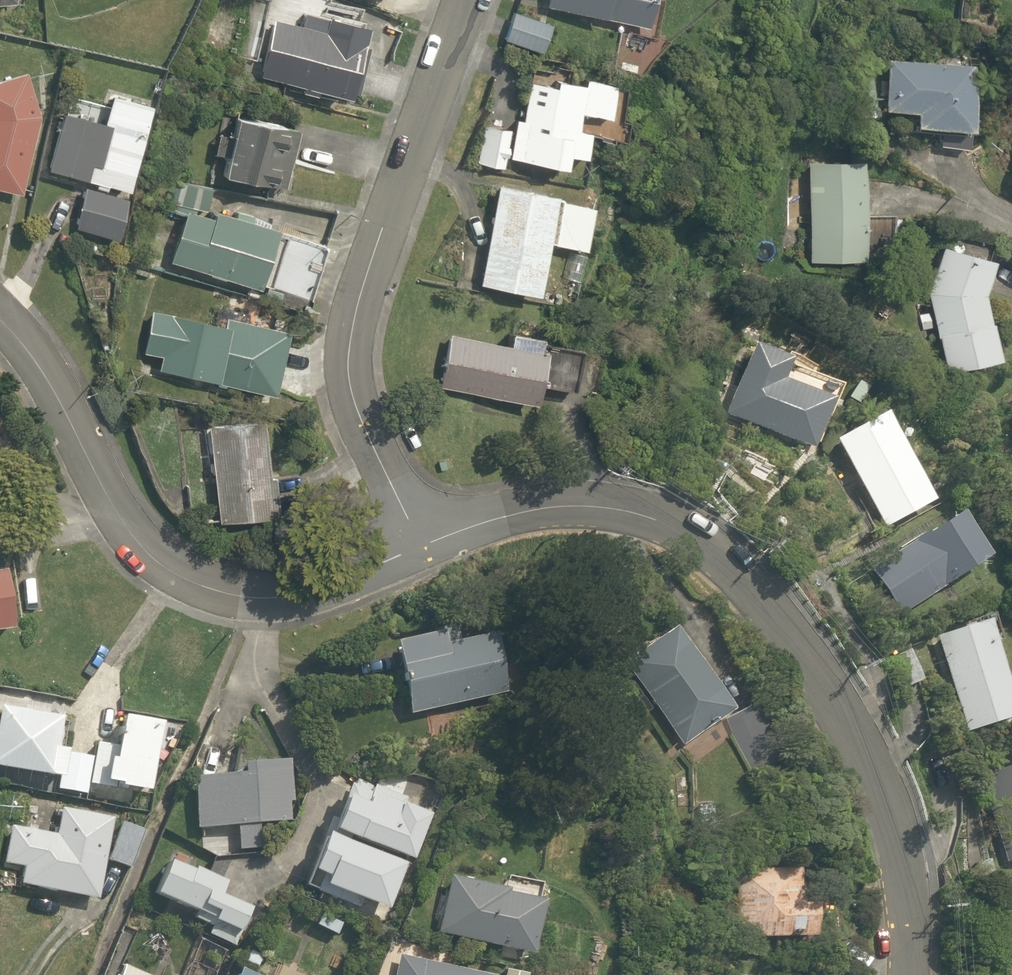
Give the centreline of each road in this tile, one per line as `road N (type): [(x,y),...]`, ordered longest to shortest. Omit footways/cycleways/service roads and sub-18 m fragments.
road 1 (residential): [(924,974),(921,865),(866,736),(778,615),(720,553),(648,517),(577,507),(493,520),(421,546)]
road 2 (residential): [(421,546),(359,411),(350,324),(467,0)]
road 3 (residential): [(421,546),(277,599),(228,595),(176,575),(113,508),(52,386),(0,317)]

